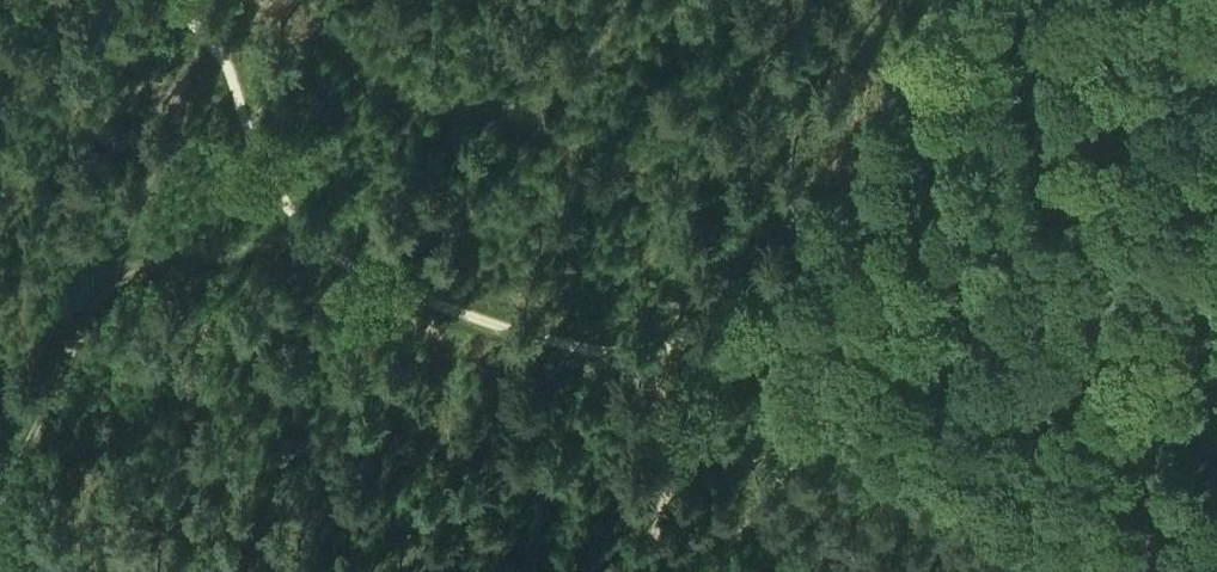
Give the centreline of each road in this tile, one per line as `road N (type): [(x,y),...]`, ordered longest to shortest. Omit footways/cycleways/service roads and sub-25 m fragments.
road 1 (track): [(215,39),(256,152),(333,253),(489,324),(572,349),(636,353),(716,338)]
road 2 (track): [(0,505),(215,39)]
road 3 (track): [(1207,571),(867,379)]
road 4 (track): [(716,338),(749,326),(777,331),(867,379),(908,487),(905,571)]
road 5 (track): [(97,297),(145,262),(326,244)]
road 6 (track): [(680,452),(653,395),(580,349)]

